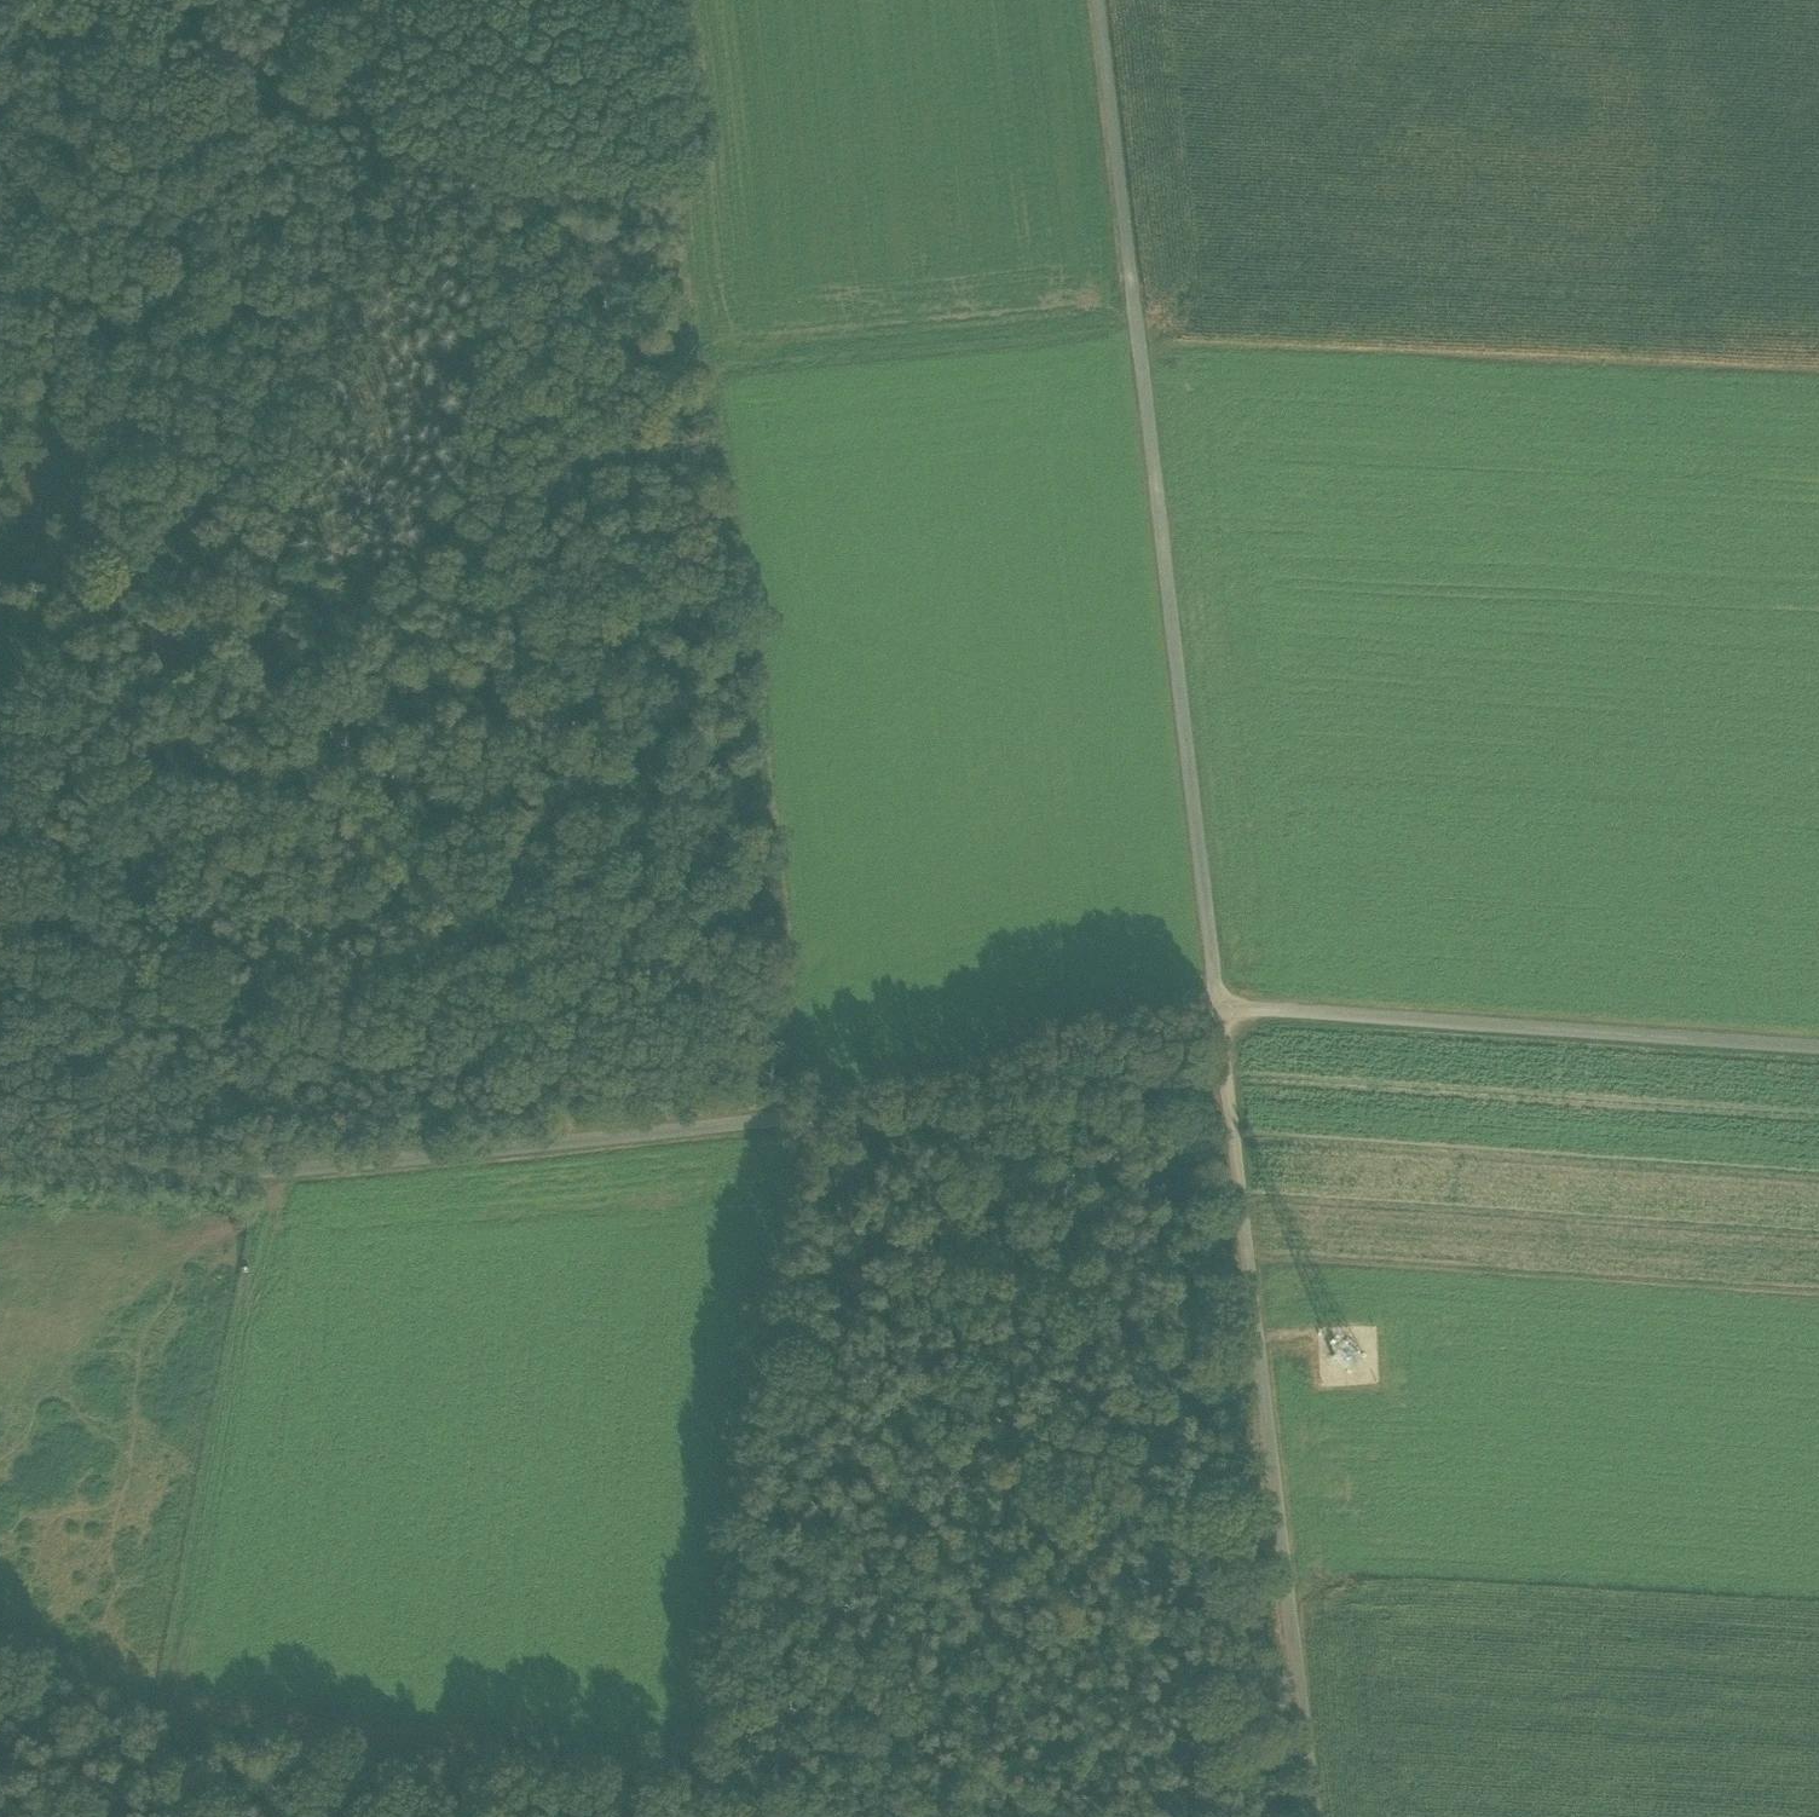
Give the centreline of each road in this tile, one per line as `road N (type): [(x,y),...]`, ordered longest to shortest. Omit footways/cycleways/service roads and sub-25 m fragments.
road 1 (unclassified): [(1215,1005),(807,1115),(263,1172),(0,1161)]
road 2 (unclassified): [(1097,0),(1215,1005)]
road 3 (unclassified): [(1215,1005),(1312,1816)]
road 4 (track): [(807,1115),(695,1816)]
road 5 (unclassified): [(1818,1047),(1215,1005)]
road 6 (track): [(1135,326),(693,378)]

